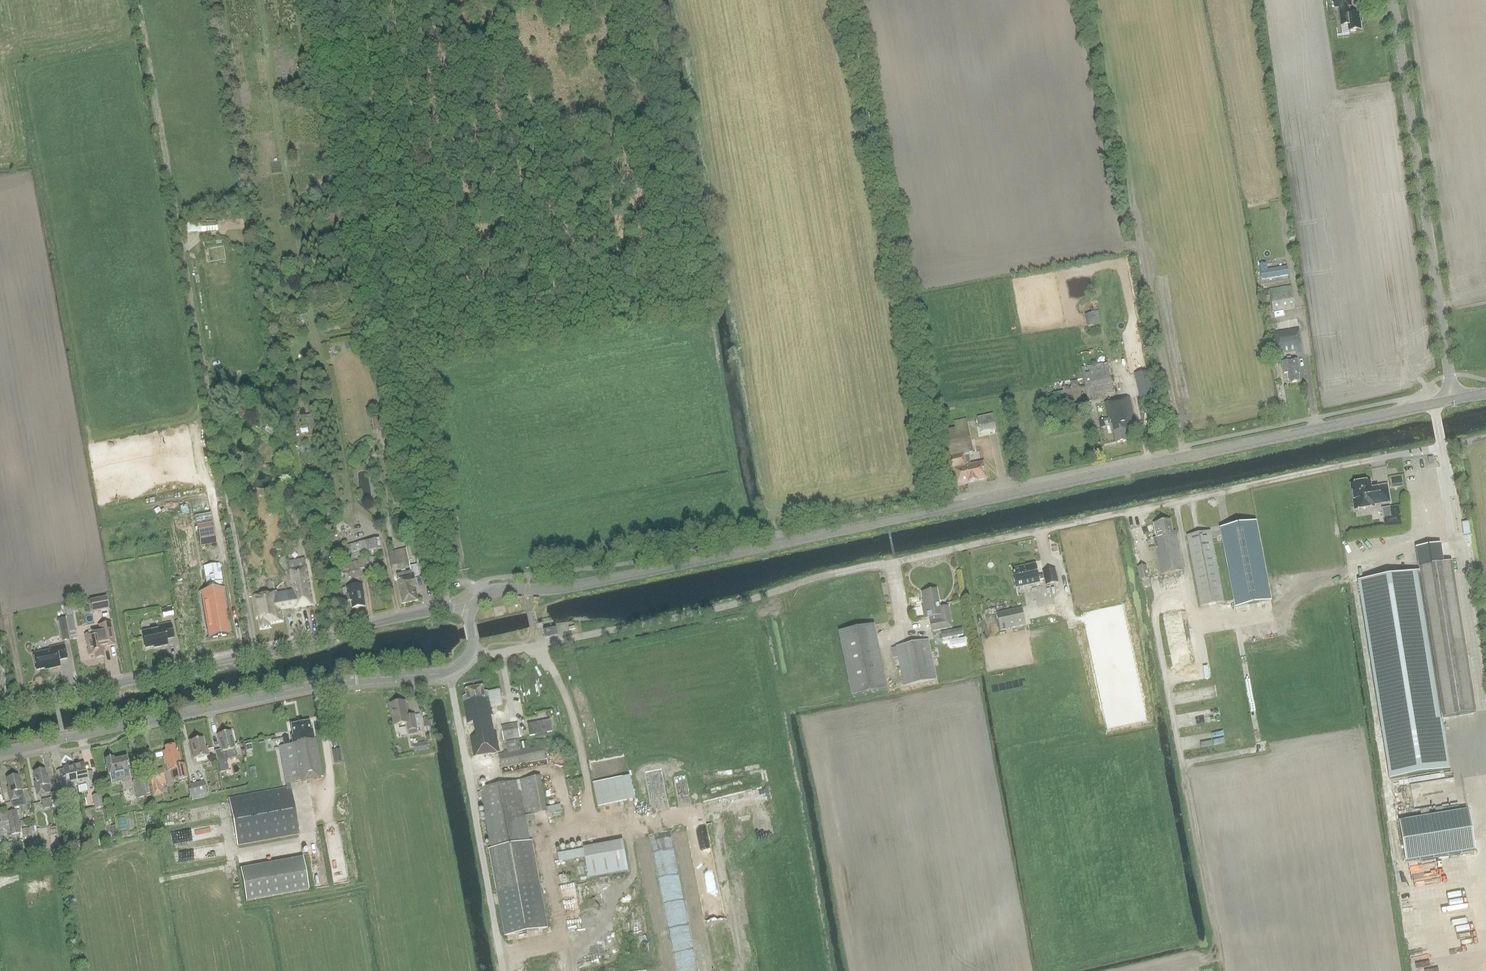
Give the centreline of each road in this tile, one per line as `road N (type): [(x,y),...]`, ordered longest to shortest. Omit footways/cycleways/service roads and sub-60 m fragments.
road 1 (tertiary): [(471,610),(496,590),(574,587),(1451,396)]
road 2 (track): [(1485,437),(894,560)]
road 3 (unclassified): [(0,708),(446,607),(471,610)]
road 4 (tertiary): [(0,754),(309,686),(449,672)]
road 5 (tertiary): [(1451,396),(1392,0)]
road 6 (track): [(894,560),(561,640)]

